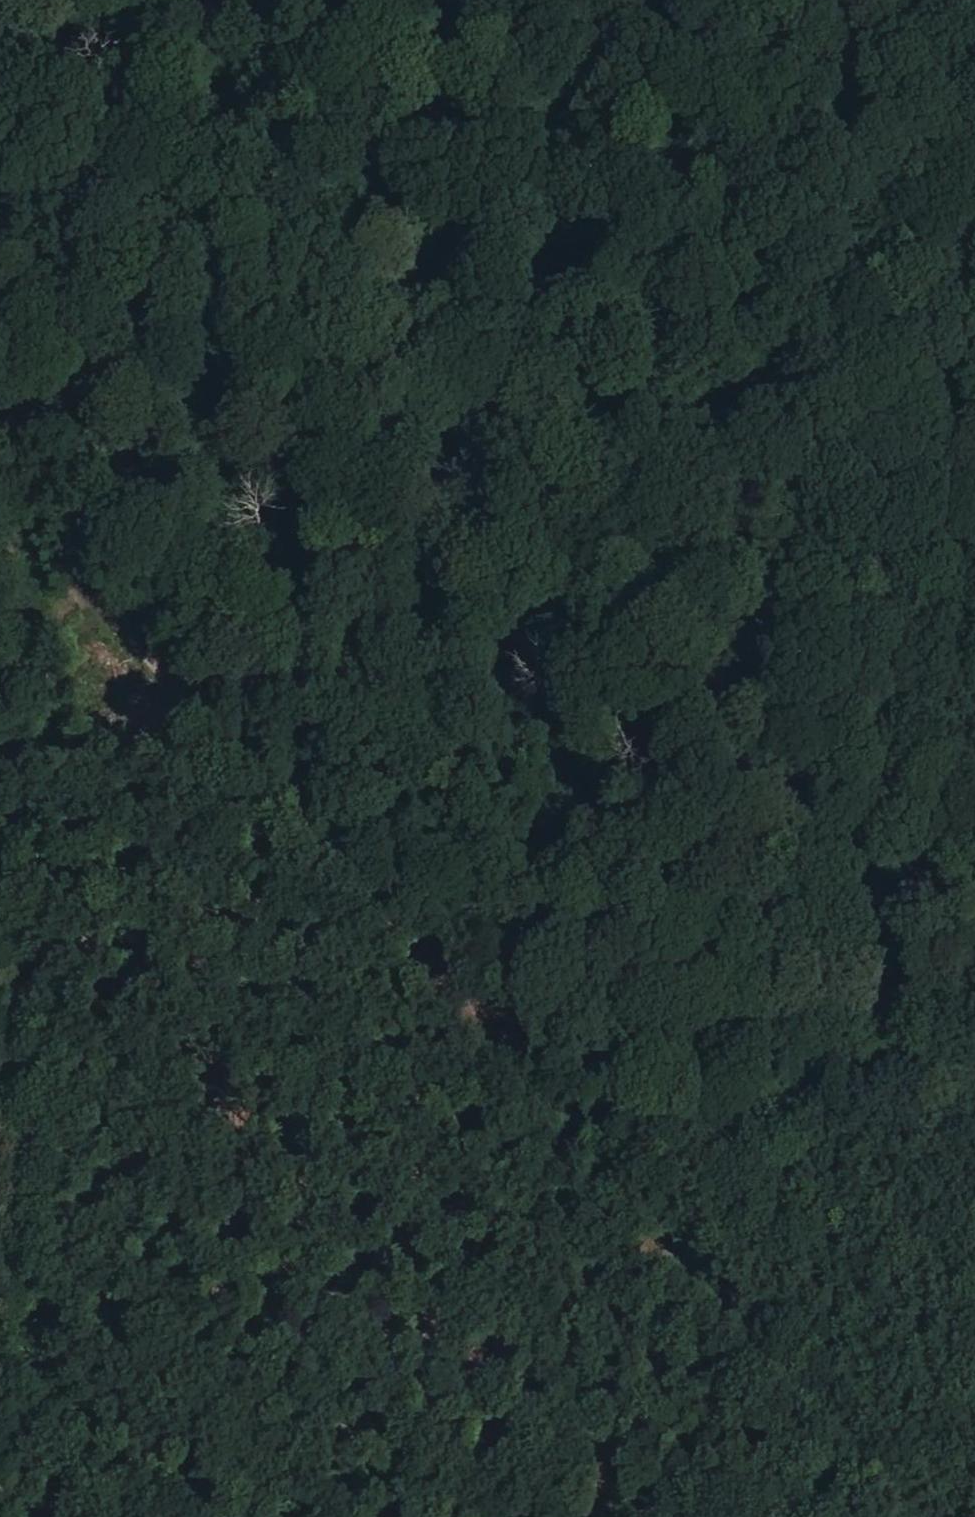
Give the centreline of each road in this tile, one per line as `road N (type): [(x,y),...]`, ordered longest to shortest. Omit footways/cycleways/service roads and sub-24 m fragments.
road 1 (track): [(884,1516),(501,1085),(126,609),(0,498)]
road 2 (track): [(974,1080),(501,1085)]

